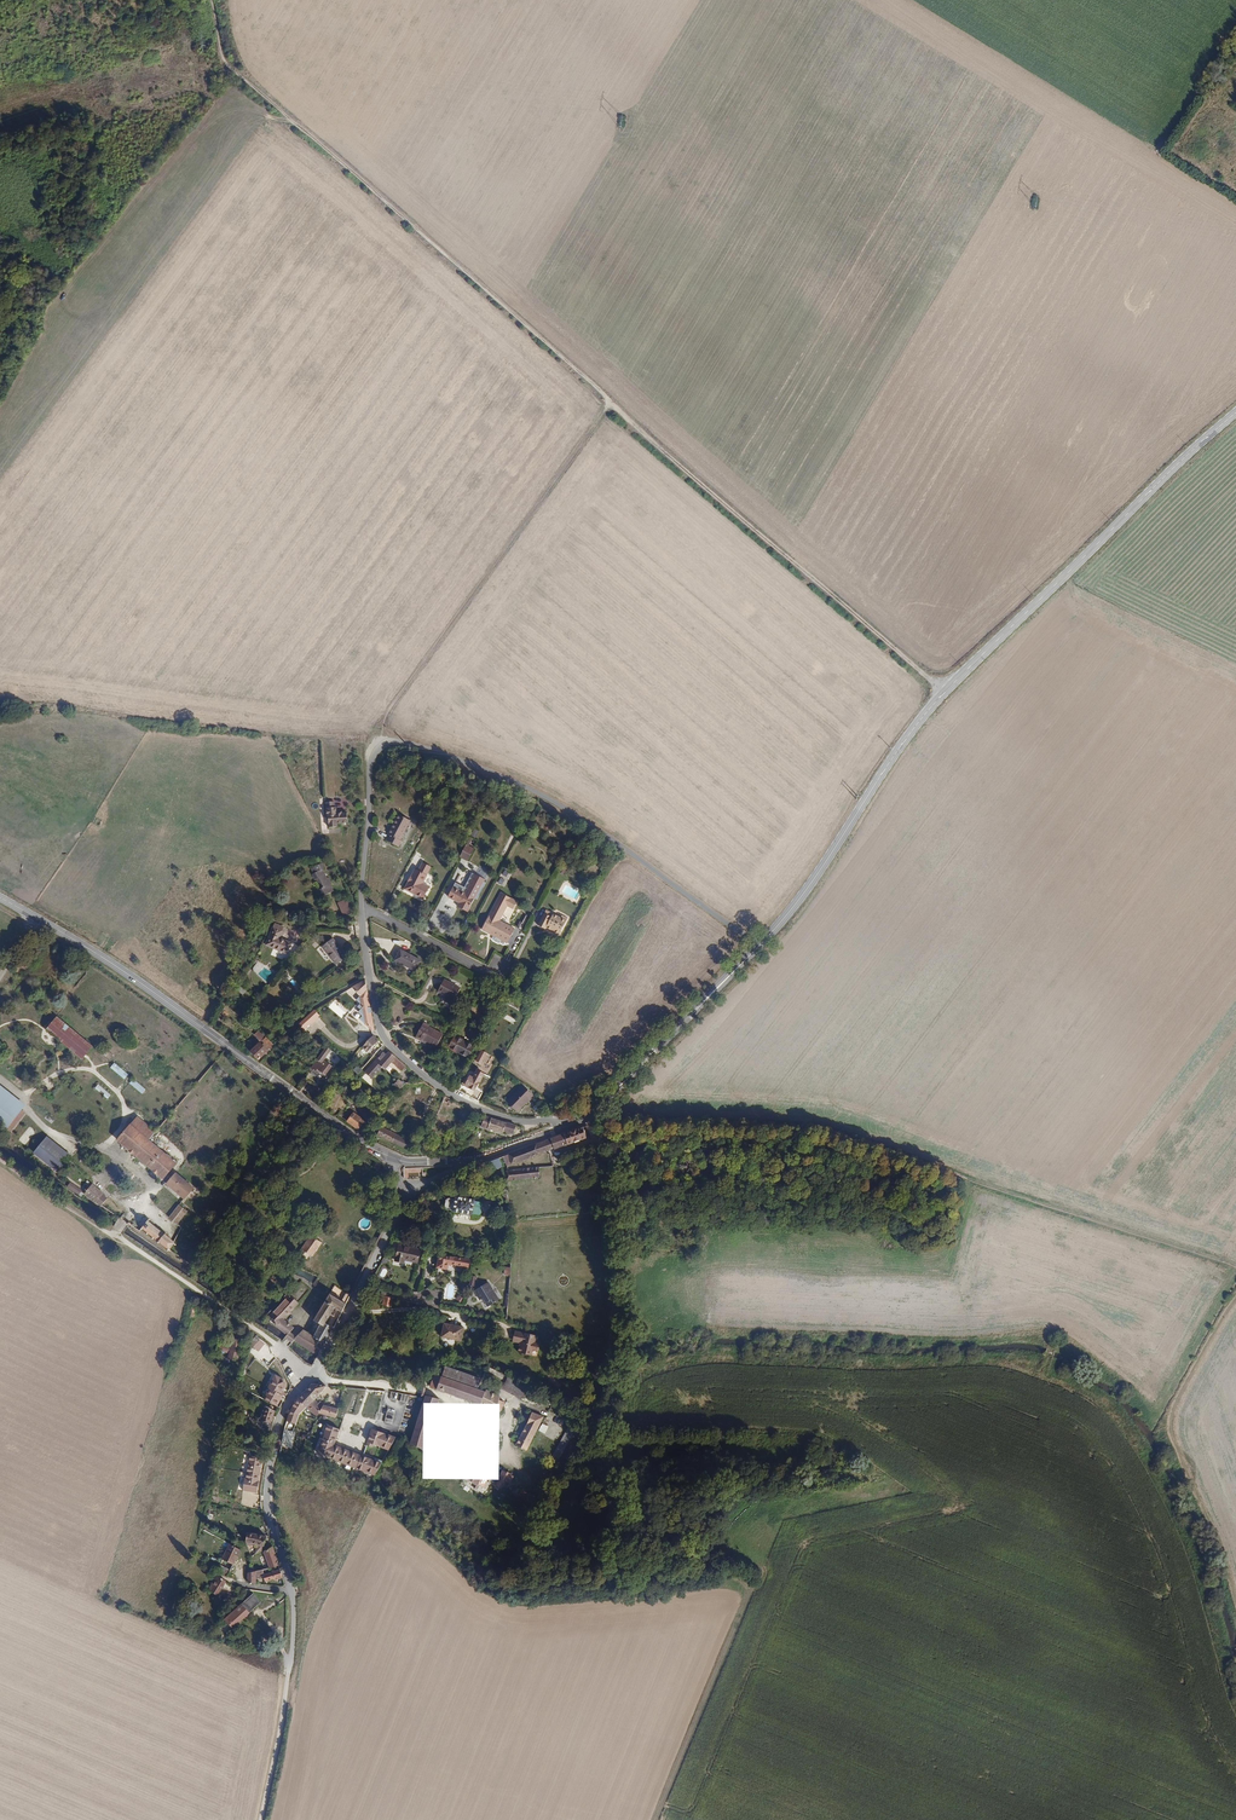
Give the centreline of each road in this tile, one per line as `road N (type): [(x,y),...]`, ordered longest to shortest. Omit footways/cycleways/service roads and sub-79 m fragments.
road 1 (secondary): [(1235,415),(945,691),(759,946)]
road 2 (residential): [(360,908),(373,767),(381,749),(399,742),(541,794),(759,946)]
road 3 (track): [(213,0),(227,65),(612,403)]
road 4 (track): [(311,1379),(427,1391),(511,1423),(504,1460),(523,1470),(528,1486),(743,1581)]
road 5 (secondary): [(391,1157),(123,971),(0,898)]
road 6 (track): [(612,403),(945,691)]
road 7 (track): [(612,403),(383,716),(381,749)]
road 8 (residential): [(568,1124),(483,1109),(392,1048),(379,1027),(360,908)]
road 9 (track): [(1235,1602),(1171,1431),(1172,1414),(1235,1300)]
road 10 (track): [(657,1819),(753,1587),(743,1581)]
road 11 (secondary): [(759,946),(600,1104),(568,1124)]
road 12 (residential): [(292,1591),(267,1494),(284,1411),(311,1379)]
road 13 (track): [(0,1075),(68,1151),(106,1179),(120,1157),(87,1143)]
road 14 (track): [(115,1237),(276,1346)]
road 15 (residential): [(360,908),(487,972),(502,970)]
road 16 (track): [(290,1672),(261,1819)]
road 17 (track): [(0,1162),(115,1237)]

